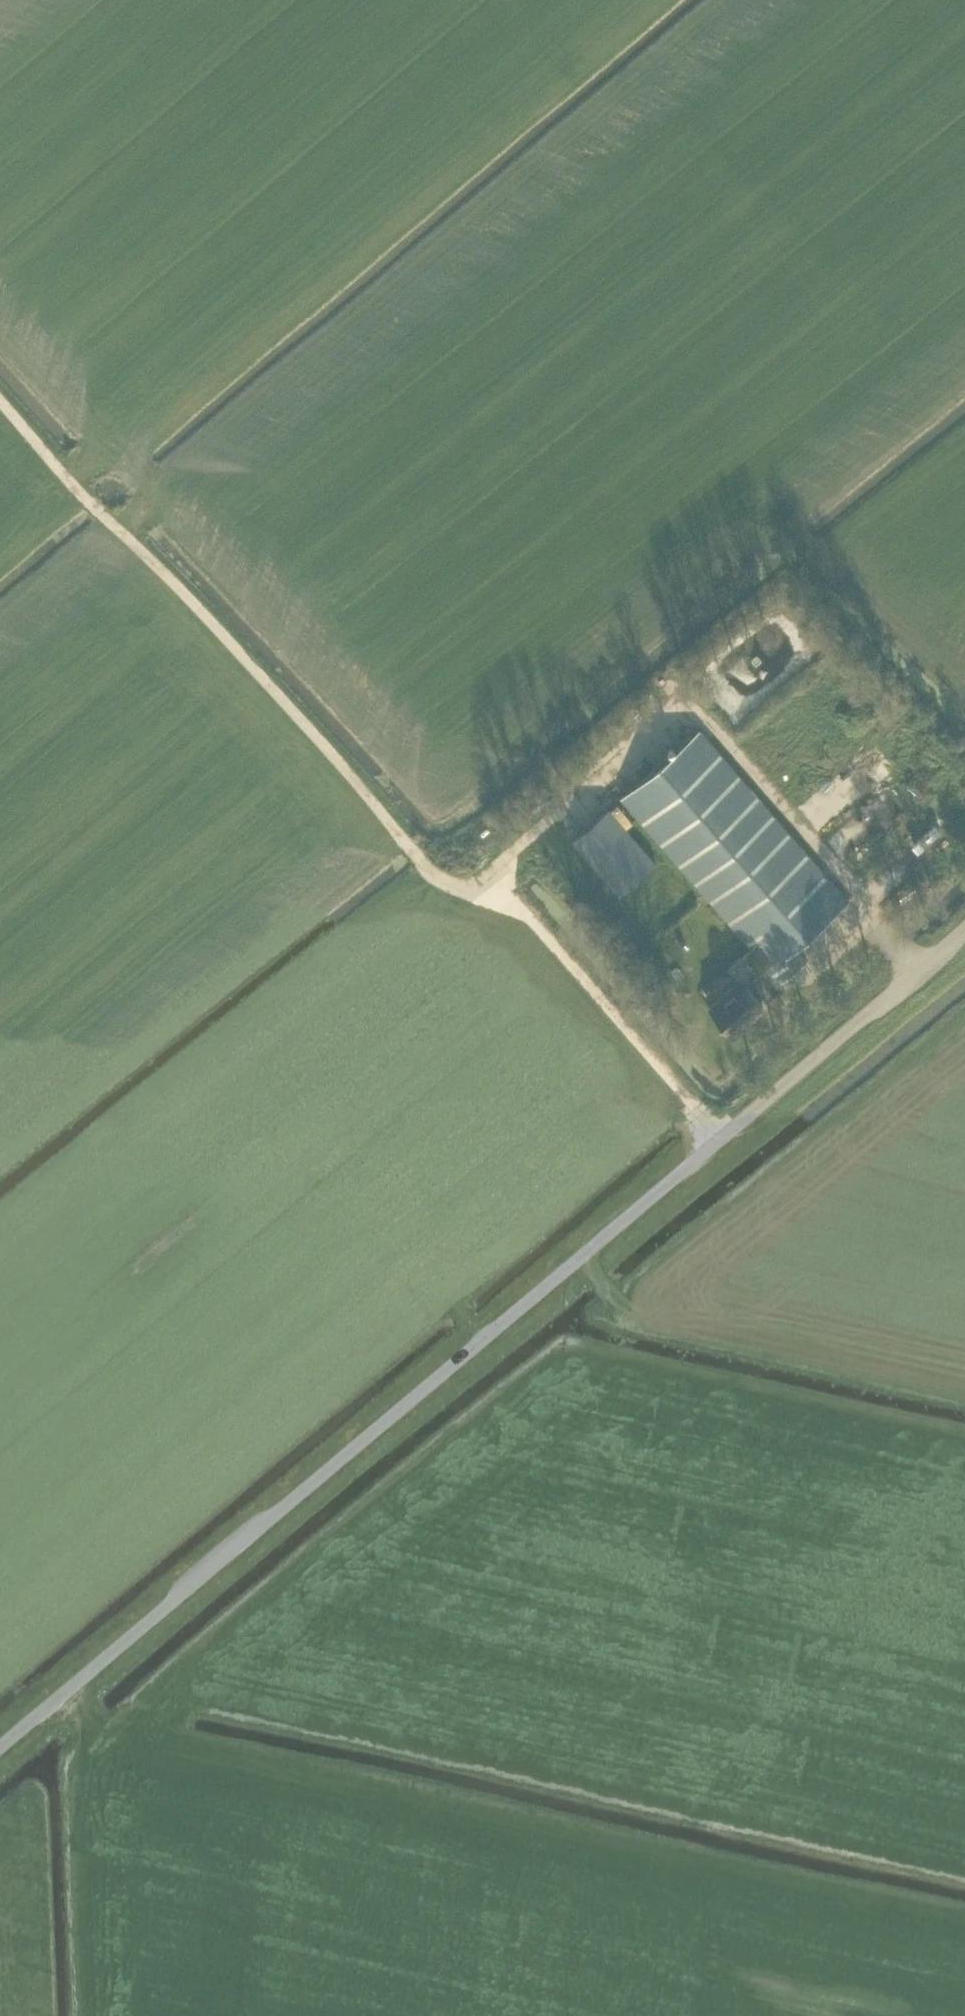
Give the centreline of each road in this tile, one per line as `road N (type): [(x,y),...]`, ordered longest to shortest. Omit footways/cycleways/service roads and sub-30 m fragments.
road 1 (unclassified): [(0,1746),(964,931)]

